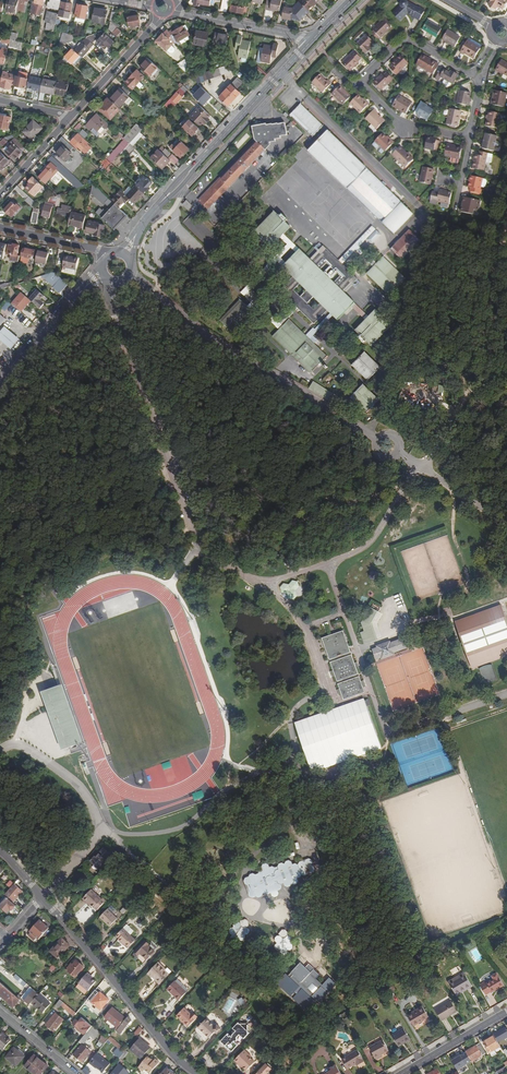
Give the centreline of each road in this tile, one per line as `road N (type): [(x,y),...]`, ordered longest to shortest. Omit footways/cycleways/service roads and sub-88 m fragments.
road 1 (secondary): [(310,43),(152,212),(124,256)]
road 2 (residential): [(199,1073),(45,898)]
road 3 (residential): [(170,10),(310,43)]
road 4 (residential): [(473,75),(407,40),(361,83)]
road 5 (residential): [(70,117),(162,15)]
road 6 (residential): [(361,83),(404,124),(469,138)]

